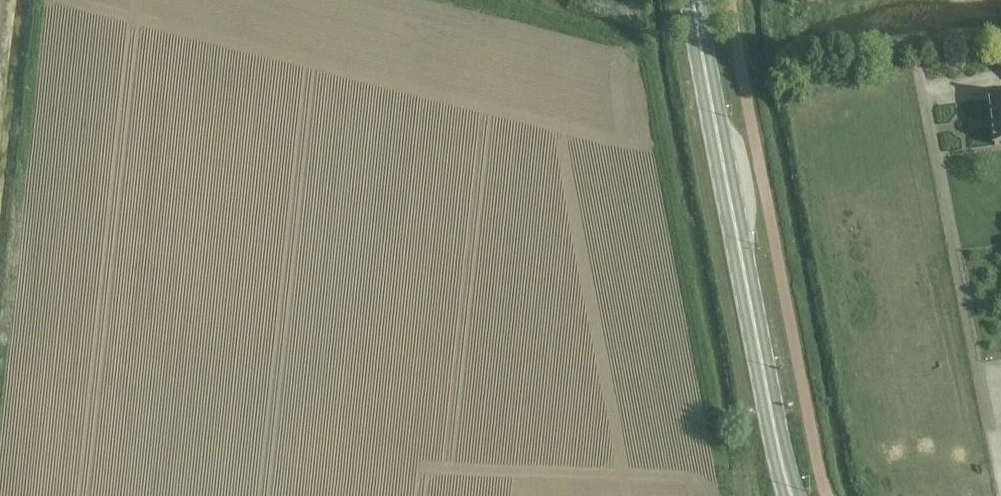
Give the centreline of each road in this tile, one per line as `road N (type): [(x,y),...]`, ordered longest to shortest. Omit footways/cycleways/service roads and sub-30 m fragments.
road 1 (tertiary): [(791,495),(695,0)]

